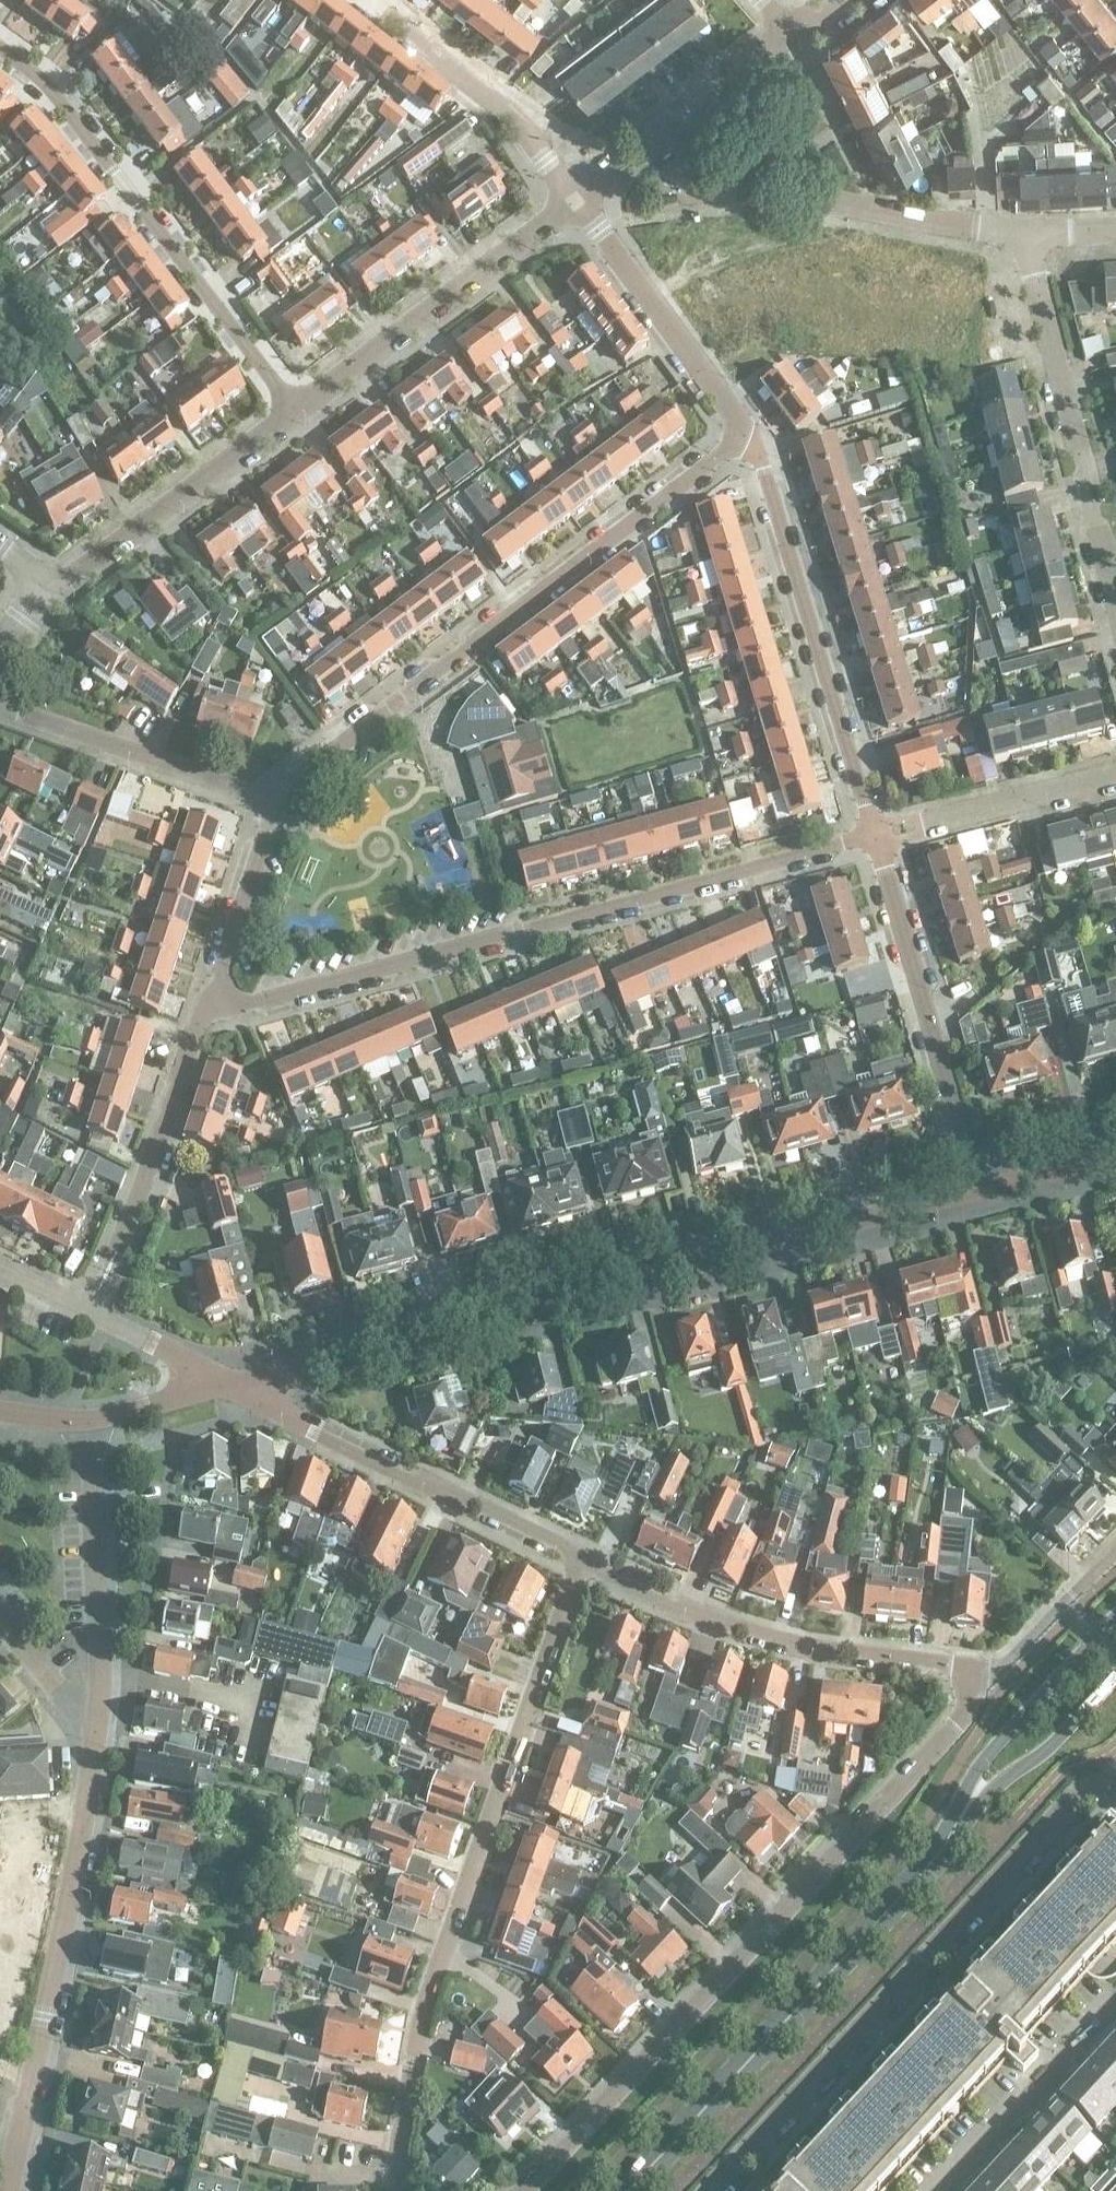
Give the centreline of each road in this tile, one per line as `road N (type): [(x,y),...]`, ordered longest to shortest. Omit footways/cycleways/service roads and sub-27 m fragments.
road 1 (residential): [(228,1386),(979,1197)]
road 2 (secondary): [(632,2190),(962,1809),(1115,1651)]
road 3 (residential): [(199,1022),(878,840)]
road 4 (residential): [(525,2190),(996,1670)]
road 5 (residential): [(400,2190),(403,2114),(423,2014),(579,1562)]
road 6 (residential): [(738,436),(278,797)]
road 7 (residential): [(717,2190),(1063,1814),(1094,1785),(1115,1788)]
road 8 (residential): [(290,415),(56,95),(0,55)]
road 9 (residential): [(10,2190),(95,1736)]
road 10 (residential): [(996,1670),(776,1641),(579,1562)]
road 11 (residential): [(878,840),(761,460),(738,436)]
road 12 (residential): [(579,1562),(559,1541),(426,1486),(228,1386)]
road 13 (residential): [(979,1197),(878,840)]
road 14 (residential): [(1115,599),(1026,239)]
road 15 (residential): [(290,415),(575,205)]
road 16 (residential): [(694,193),(767,192),(1026,239)]
road 17 (residential): [(95,1736),(101,1654),(88,1422)]
road 18 (residential): [(575,205),(506,116),(360,0)]
road 19 (residential): [(278,797),(0,704)]
road 20 (residential): [(738,436),(737,413),(575,205)]
road 21 (residential): [(60,583),(290,415)]
road 22 (residential): [(575,205),(791,40)]
road 23 (residential): [(108,1268),(199,1022)]
road 24 (residential): [(943,2190),(1115,2000)]
road 25 (residential): [(228,1386),(0,1269)]
road 26 (residential): [(278,797),(199,1022)]
road 27 (residential): [(924,829),(1115,782)]
road 28 (residential): [(996,1670),(1115,1552)]
road 29 (residential): [(95,1736),(0,1620)]
road 30 (residential): [(228,1386),(88,1422)]
road 31 (residential): [(979,1197),(1115,1163)]

